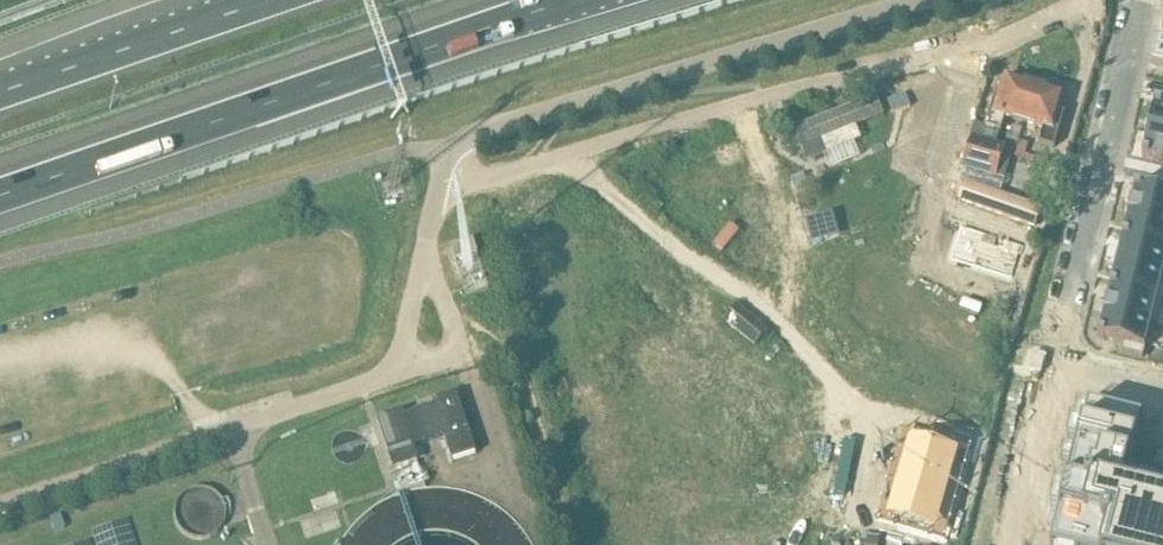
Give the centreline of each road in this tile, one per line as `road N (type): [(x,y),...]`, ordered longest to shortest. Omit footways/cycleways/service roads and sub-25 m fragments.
road 1 (motorway): [(0,201),(571,0)]
road 2 (residential): [(427,250),(448,151),(463,137),(922,0)]
road 3 (residential): [(1071,366),(1061,338),(1149,0)]
road 4 (motorway): [(275,0),(0,95)]
road 5 (residential): [(1071,366),(1026,544)]

